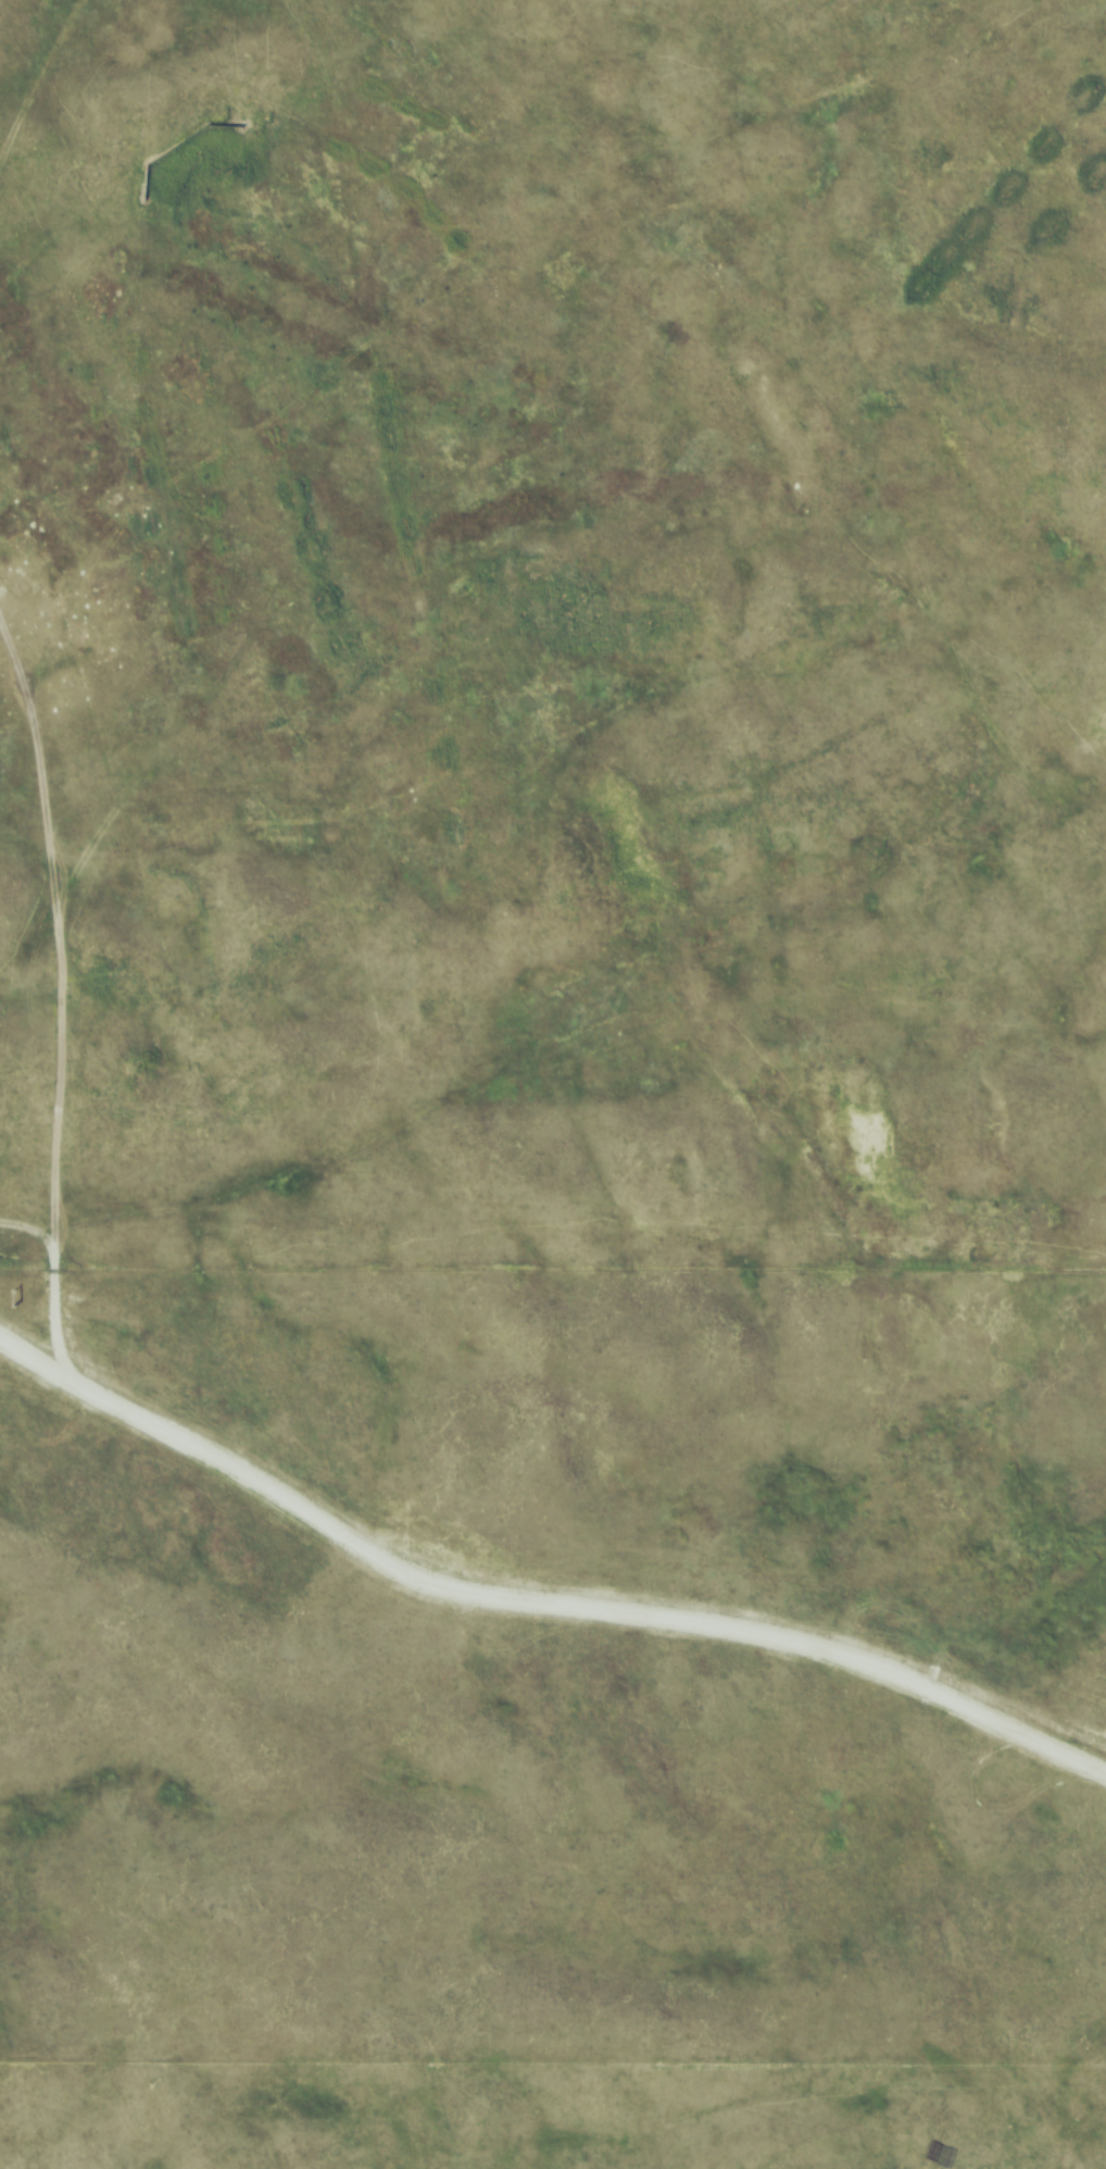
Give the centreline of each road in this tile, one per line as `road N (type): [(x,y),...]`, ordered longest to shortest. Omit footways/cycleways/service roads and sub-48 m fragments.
road 1 (residential): [(1105,1752),(866,1653),(752,1622),(495,1588),(415,1566),(0,1347)]

